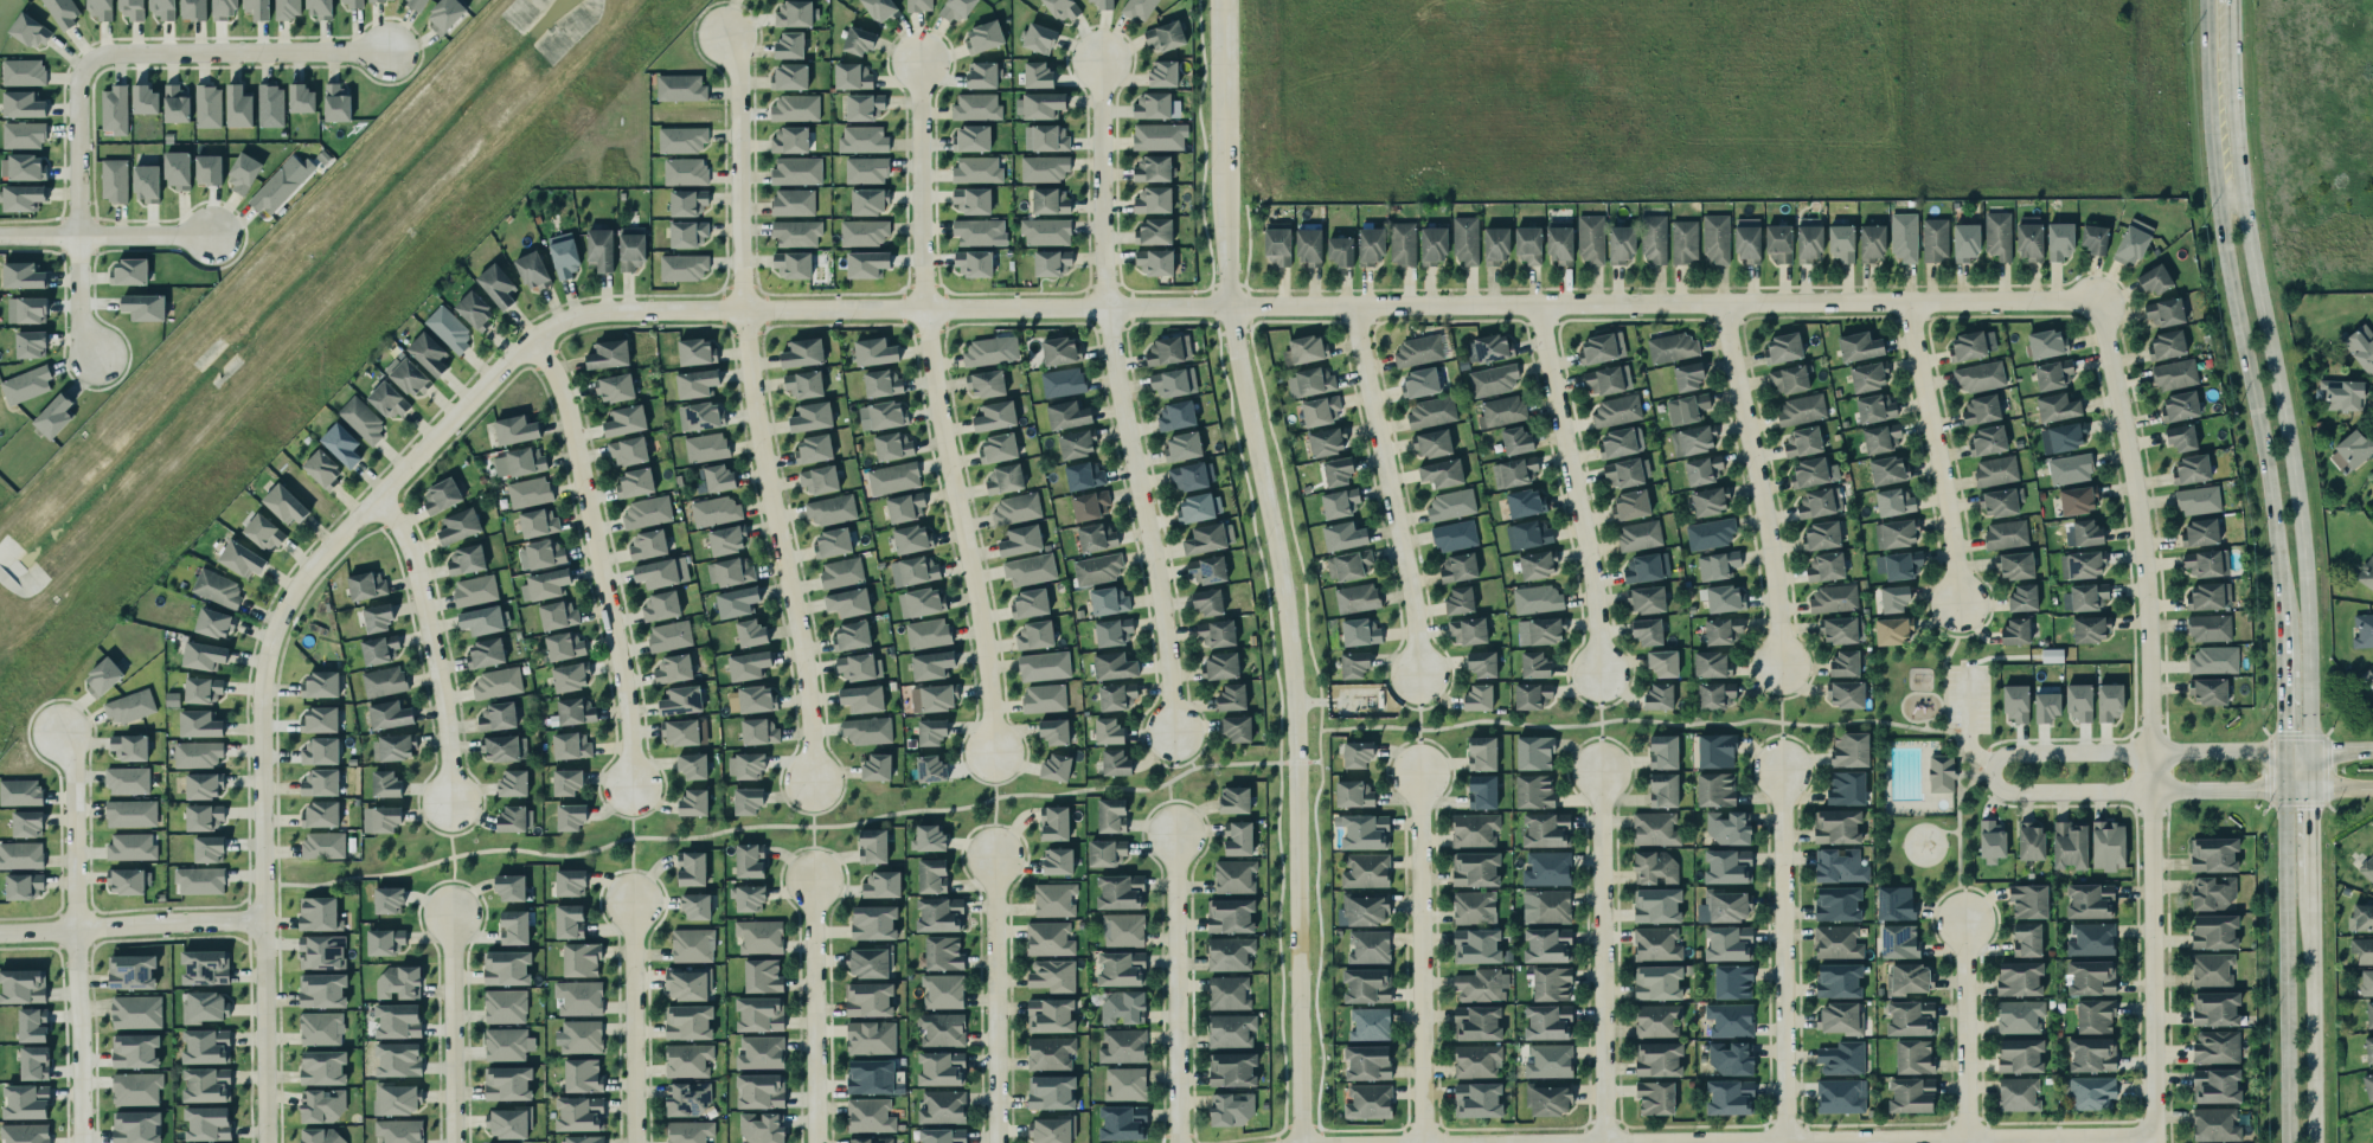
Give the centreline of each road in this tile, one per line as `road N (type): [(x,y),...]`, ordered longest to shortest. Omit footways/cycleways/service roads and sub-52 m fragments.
road 1 (residential): [(266,1142),(267,650),(314,564),(517,352),(556,323),(607,312),(2101,300)]
road 2 (tertiary): [(1301,1142),(1296,702),(1227,308),(1225,0)]
road 3 (residential): [(2101,300),(2143,501),(2155,790),(2154,1142)]
road 4 (residential): [(813,783),(804,669),(742,312),(738,82),(724,34)]
road 5 (secondary): [(2315,749),(2305,460),(2259,246),(2236,5)]
road 6 (residential): [(994,752),(923,309),(919,63)]
road 7 (residential): [(1464,1142),(2154,1138)]
road 8 (residential): [(1173,736),(1135,473),(1101,307),(1098,59)]
road 9 (secondary): [(2206,0),(2226,249),(2265,434),(2285,632)]
road 10 (residential): [(2287,750),(2003,756),(1993,766),(1995,784),(2007,792),(2287,791)]
road 11 (residential): [(629,790),(624,688),(604,577),(565,397),(532,338)]
road 12 (residential): [(63,732),(73,766),(82,1142)]
road 13 (residential): [(1597,675),(1597,610),(1534,306)]
road 14 (residential): [(1418,676),(1412,601),(1352,307)]
road 15 (residential): [(1782,770),(1789,1142)]
road 16 (residential): [(1779,667),(1781,605),(1724,303)]
road 17 (residential): [(1599,773),(1604,1142)]
road 18 (residential): [(1420,1142),(1418,775)]
road 19 (secondary): [(2287,791),(2291,1142)]
road 20 (residential): [(451,802),(440,681),(411,552),(377,497)]
road 21 (residential): [(1176,1142),(1173,834)]
road 22 (residential): [(1958,605),(1943,461),(1912,301)]
road 23 (residential): [(86,64),(111,54),(387,52)]
road 24 (residential): [(95,355),(77,317),(77,89),(86,64)]
road 25 (residential): [(992,853),(994,1142)]
road 26 (residential): [(262,922),(0,933)]
road 27 (residential): [(813,1142),(813,880)]
road 28 (secondary): [(2320,1142),(2319,884)]
road 29 (residential): [(631,1142),(631,899)]
road 30 (residential): [(452,1142),(451,916)]
road 31 (residential): [(1963,919),(1967,1142)]
road 32 (residential): [(0,236),(211,236)]
road 33 (secondary): [(2285,632),(2287,791)]
road 34 (secondary): [(2319,884),(2315,749)]

